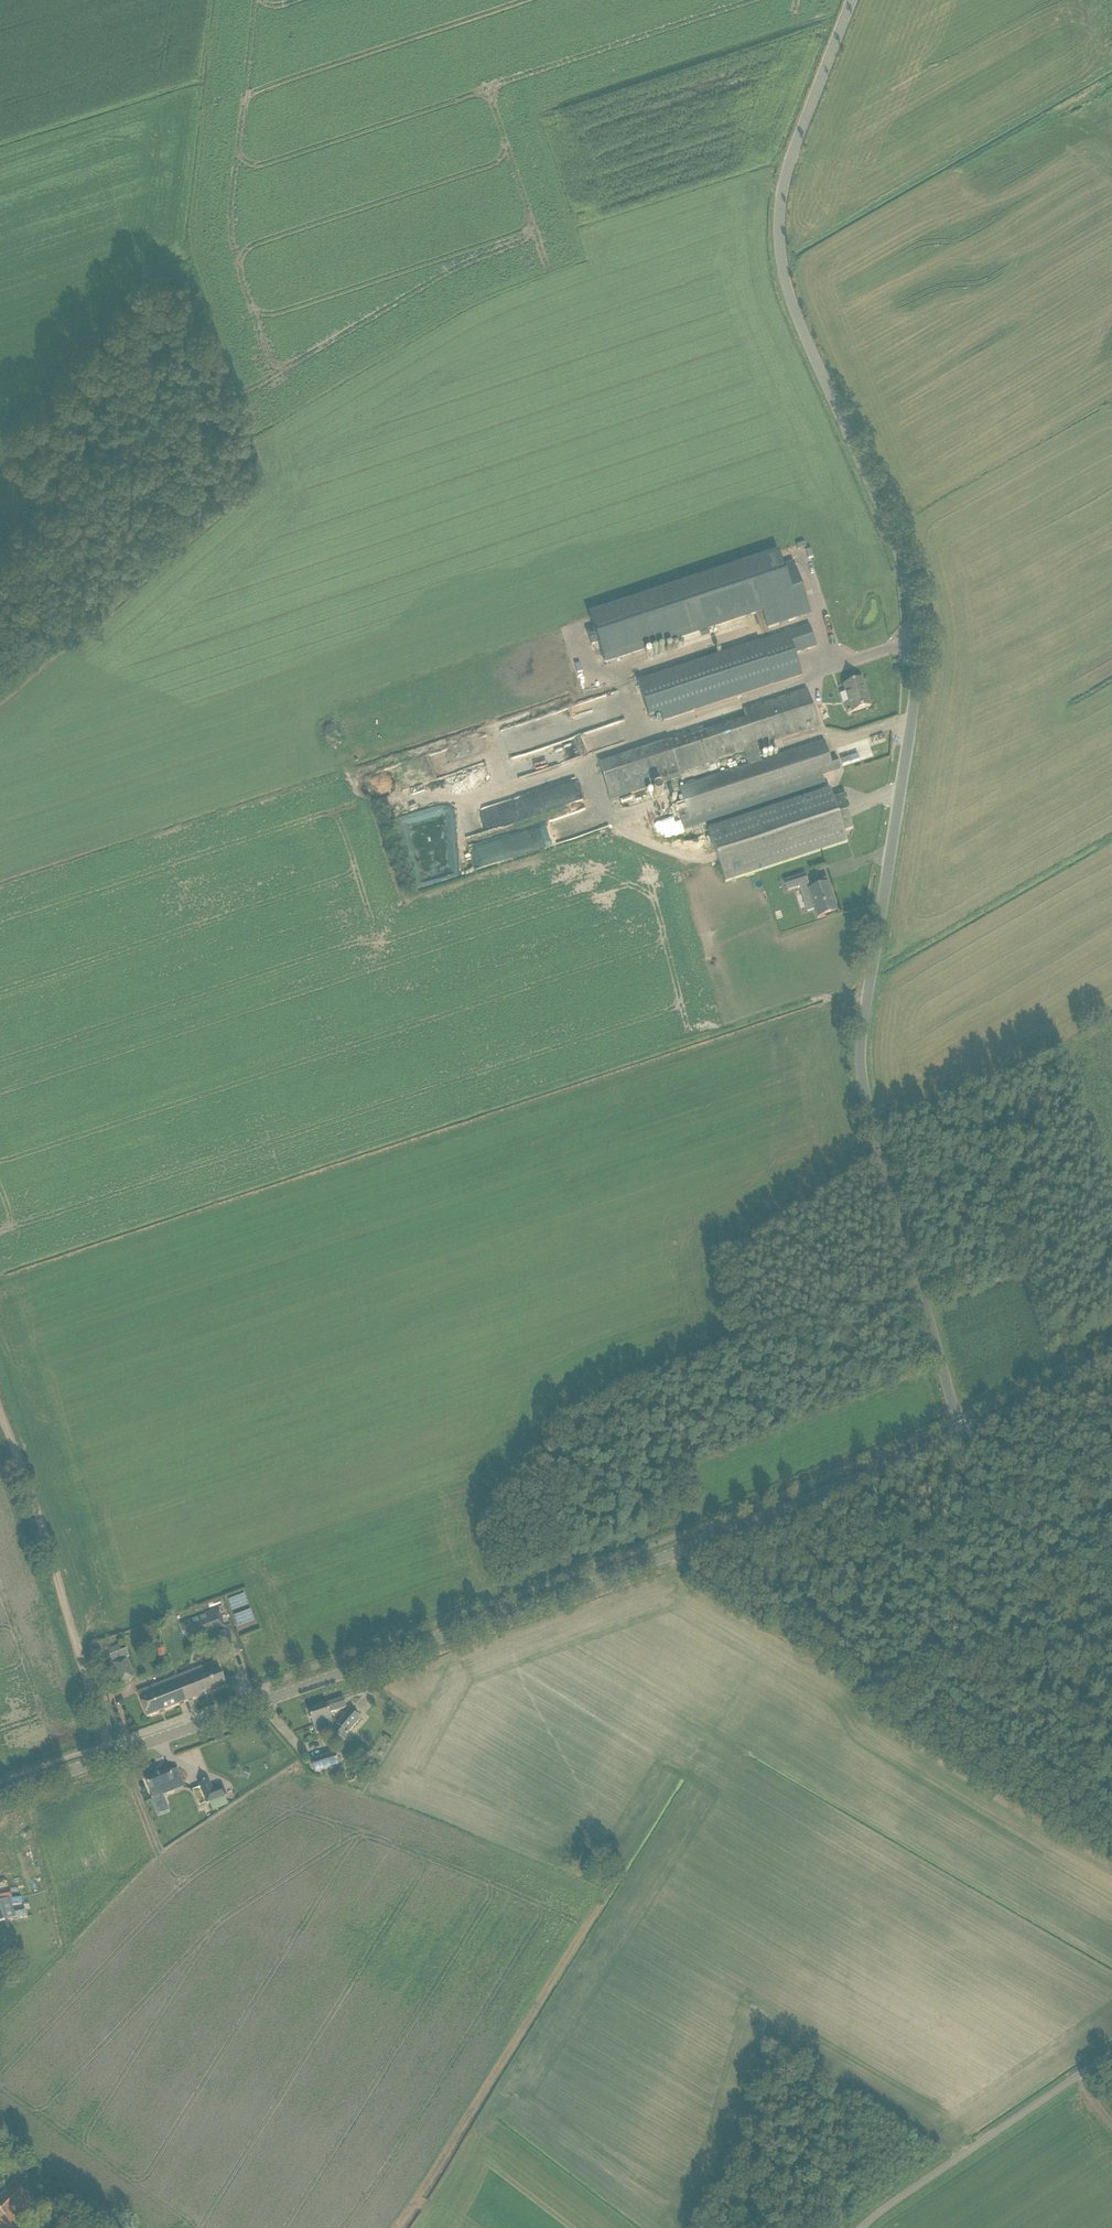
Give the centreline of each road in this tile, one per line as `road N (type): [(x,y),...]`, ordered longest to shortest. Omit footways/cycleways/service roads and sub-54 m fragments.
road 1 (unclassified): [(962,1435),(870,1097),(864,1045),(919,685),(913,579),(784,272),(787,179),(855,0)]
road 2 (tertiary): [(0,1798),(400,1657),(962,1435)]
road 3 (track): [(0,1409),(106,1748)]
road 4 (unclassified): [(867,2227),(1111,2053)]
road 5 (tertiary): [(962,1435),(1111,1358)]

